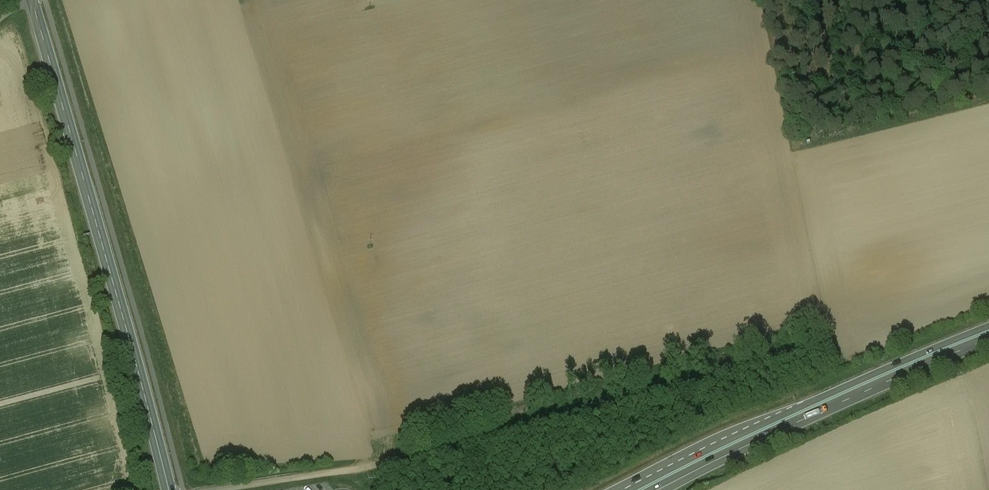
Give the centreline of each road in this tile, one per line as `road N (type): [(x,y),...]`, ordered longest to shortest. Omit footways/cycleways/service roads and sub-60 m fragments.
road 1 (secondary): [(168,489),(32,0)]
road 2 (trunk): [(988,326),(631,486)]
road 3 (trunk): [(715,459),(988,339)]

